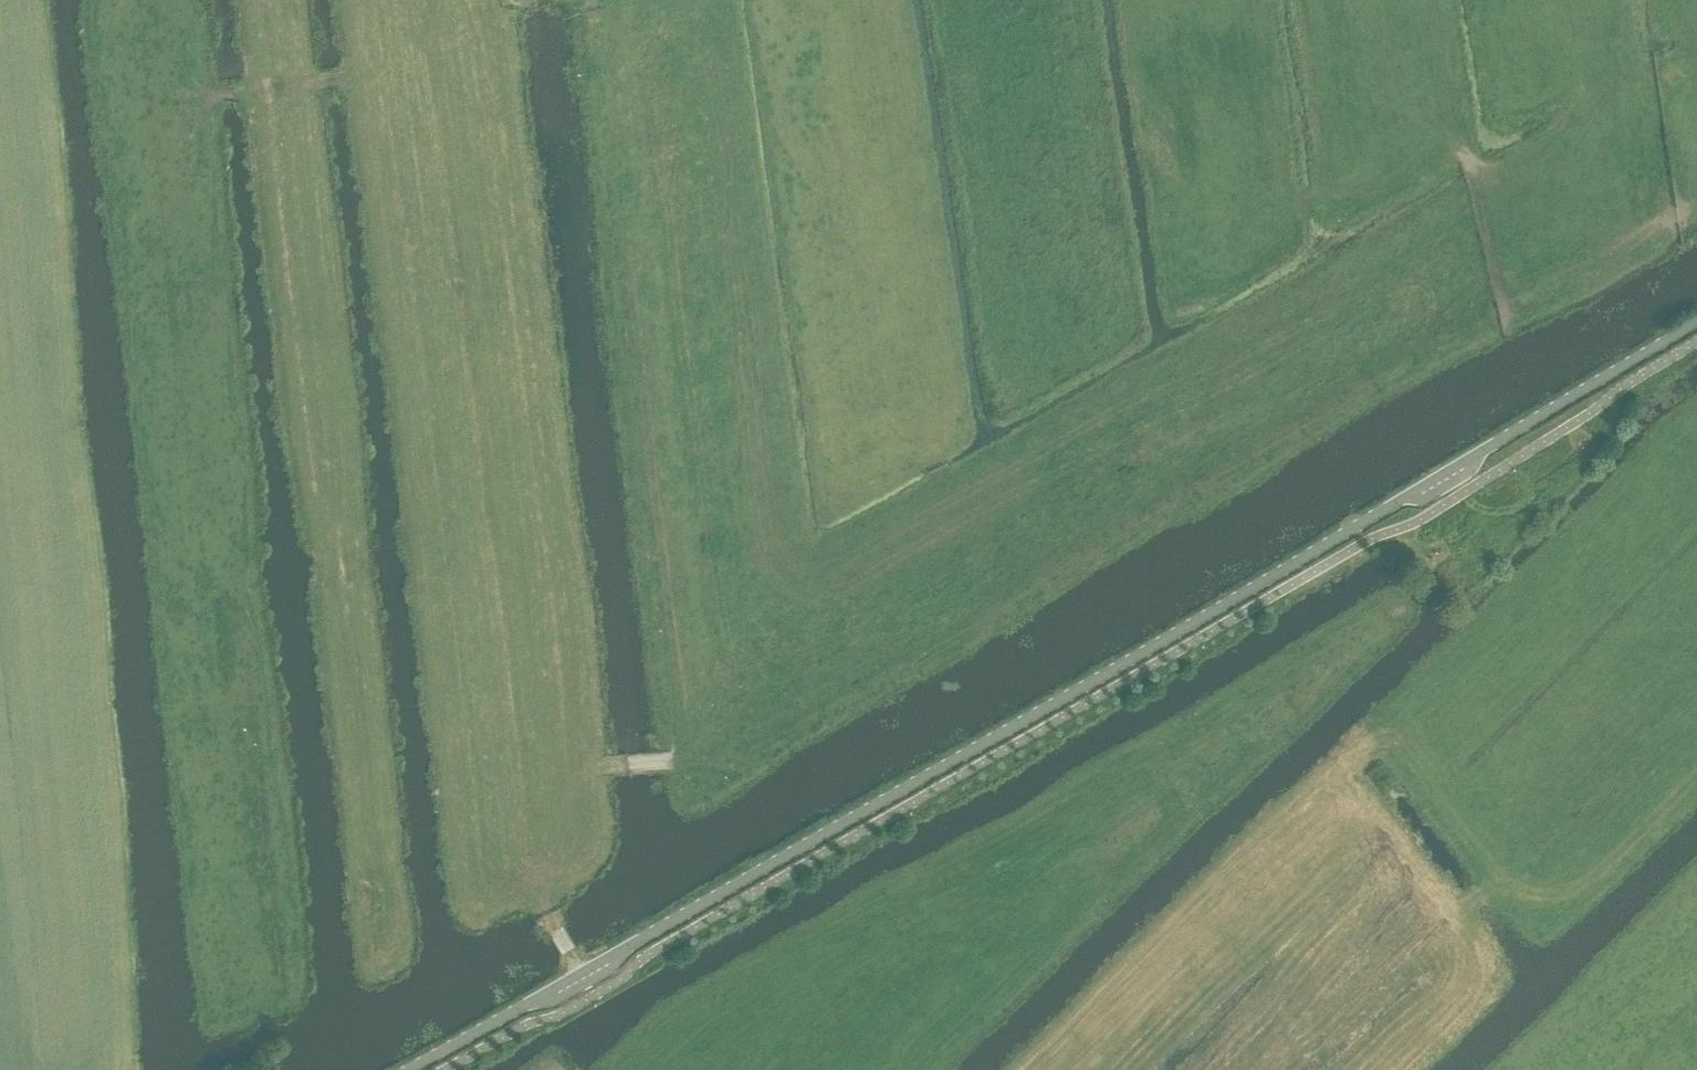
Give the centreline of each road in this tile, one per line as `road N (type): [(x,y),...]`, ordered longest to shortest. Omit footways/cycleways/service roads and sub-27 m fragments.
road 1 (tertiary): [(401,1069),(1356,530),(1696,321)]

